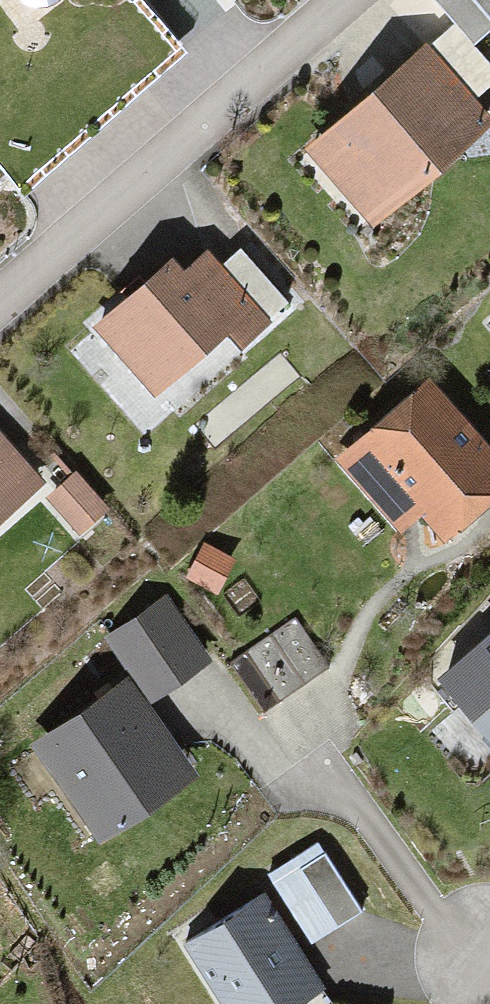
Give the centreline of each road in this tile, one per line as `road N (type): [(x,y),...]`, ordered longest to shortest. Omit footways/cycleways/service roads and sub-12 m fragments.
road 1 (residential): [(0,313),(360,0)]

